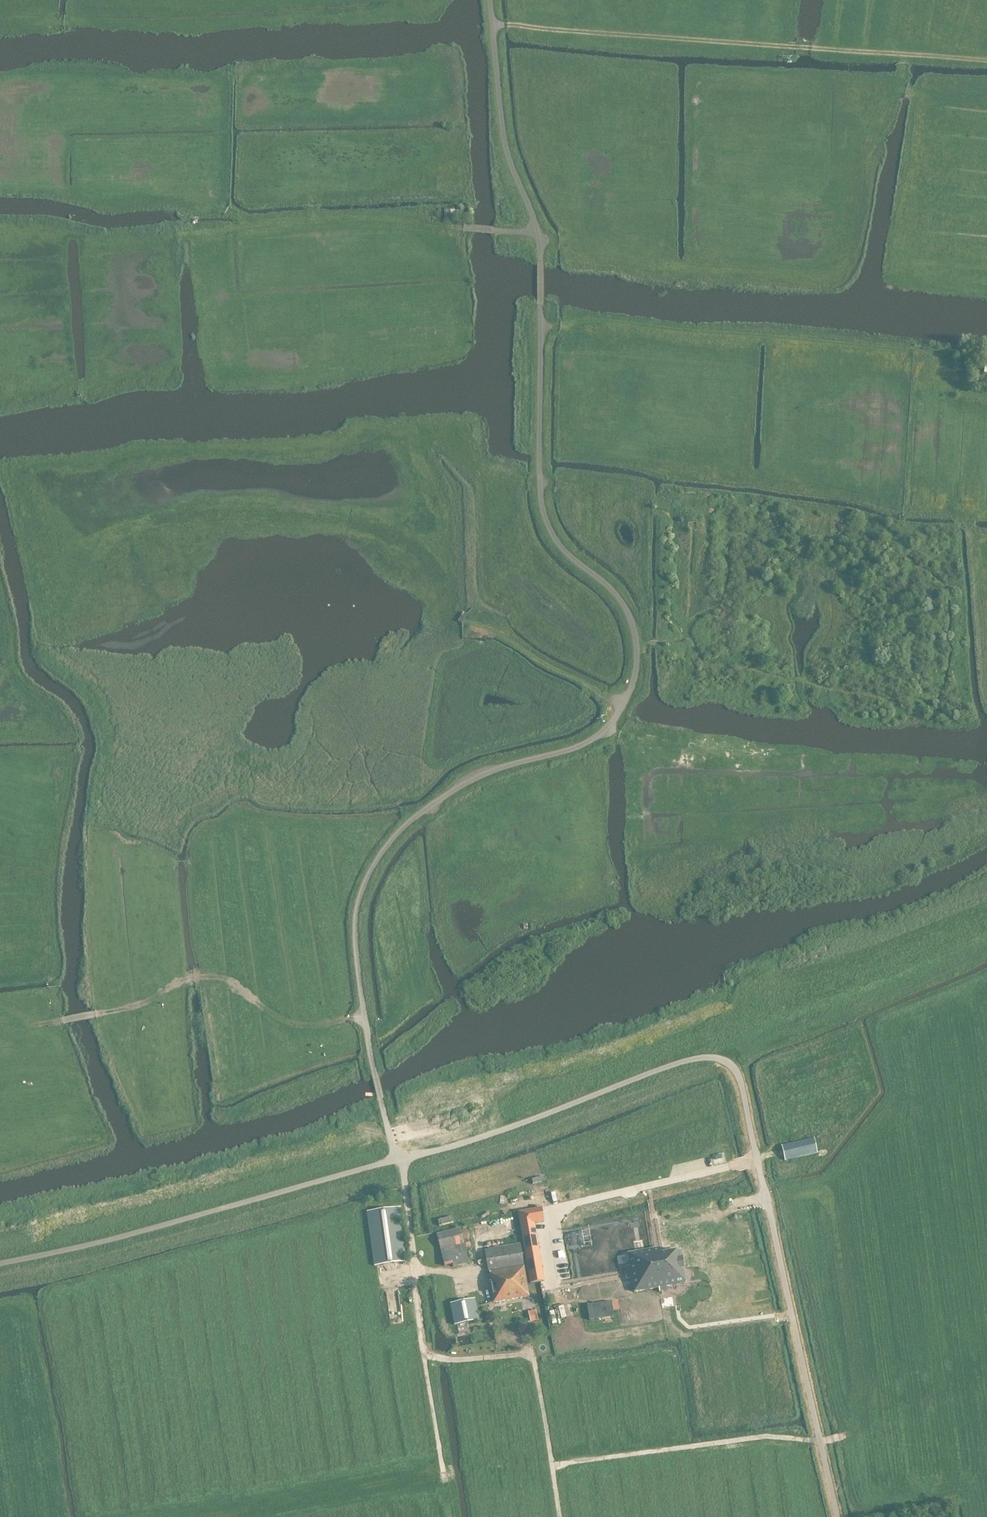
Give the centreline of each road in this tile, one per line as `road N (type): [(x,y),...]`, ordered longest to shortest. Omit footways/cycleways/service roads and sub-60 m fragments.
road 1 (track): [(396,1159),(363,1018),(355,916),(363,888),(413,819),(483,772),(562,751),(612,721),(635,679),(638,644),(624,604),(565,553),(544,511),(542,244),(503,140),(491,0)]
road 2 (unclassified): [(838,1516),(738,1072),(716,1058),(694,1059),(396,1159)]
road 3 (track): [(986,1375),(821,1440),(762,1437),(552,1467),(559,1516)]
road 4 (track): [(986,60),(494,25)]
road 5 (unclassified): [(0,1264),(396,1159)]
road 6 (track): [(363,1018),(283,1023),(215,978),(180,980),(139,1007),(60,1023)]
road 7 (track): [(545,1468),(552,1467),(531,1356),(460,1360),(424,1352)]
road 8 (track): [(424,1352),(402,1157)]
road 9 (track): [(424,1352),(444,1484)]

